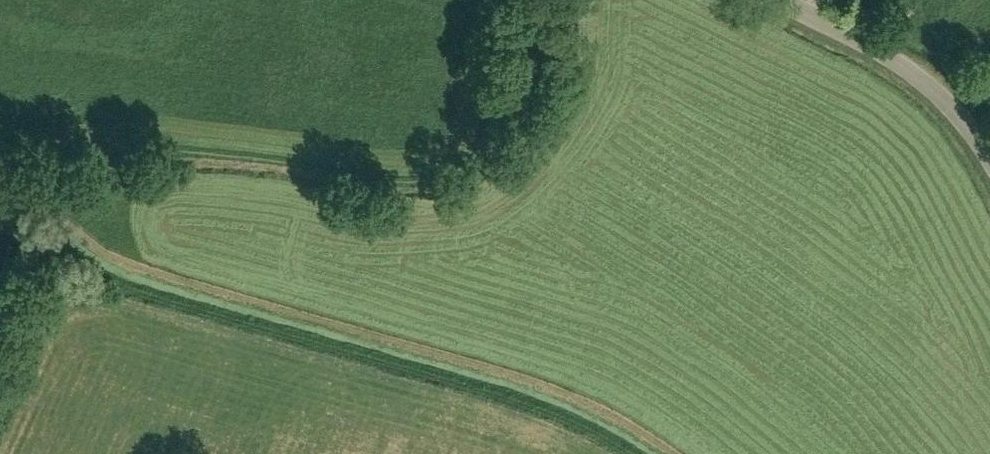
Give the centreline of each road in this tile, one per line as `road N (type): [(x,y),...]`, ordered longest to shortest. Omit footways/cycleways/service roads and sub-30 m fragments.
road 1 (unclassified): [(989,164),(972,132),(908,67),(766,0)]

